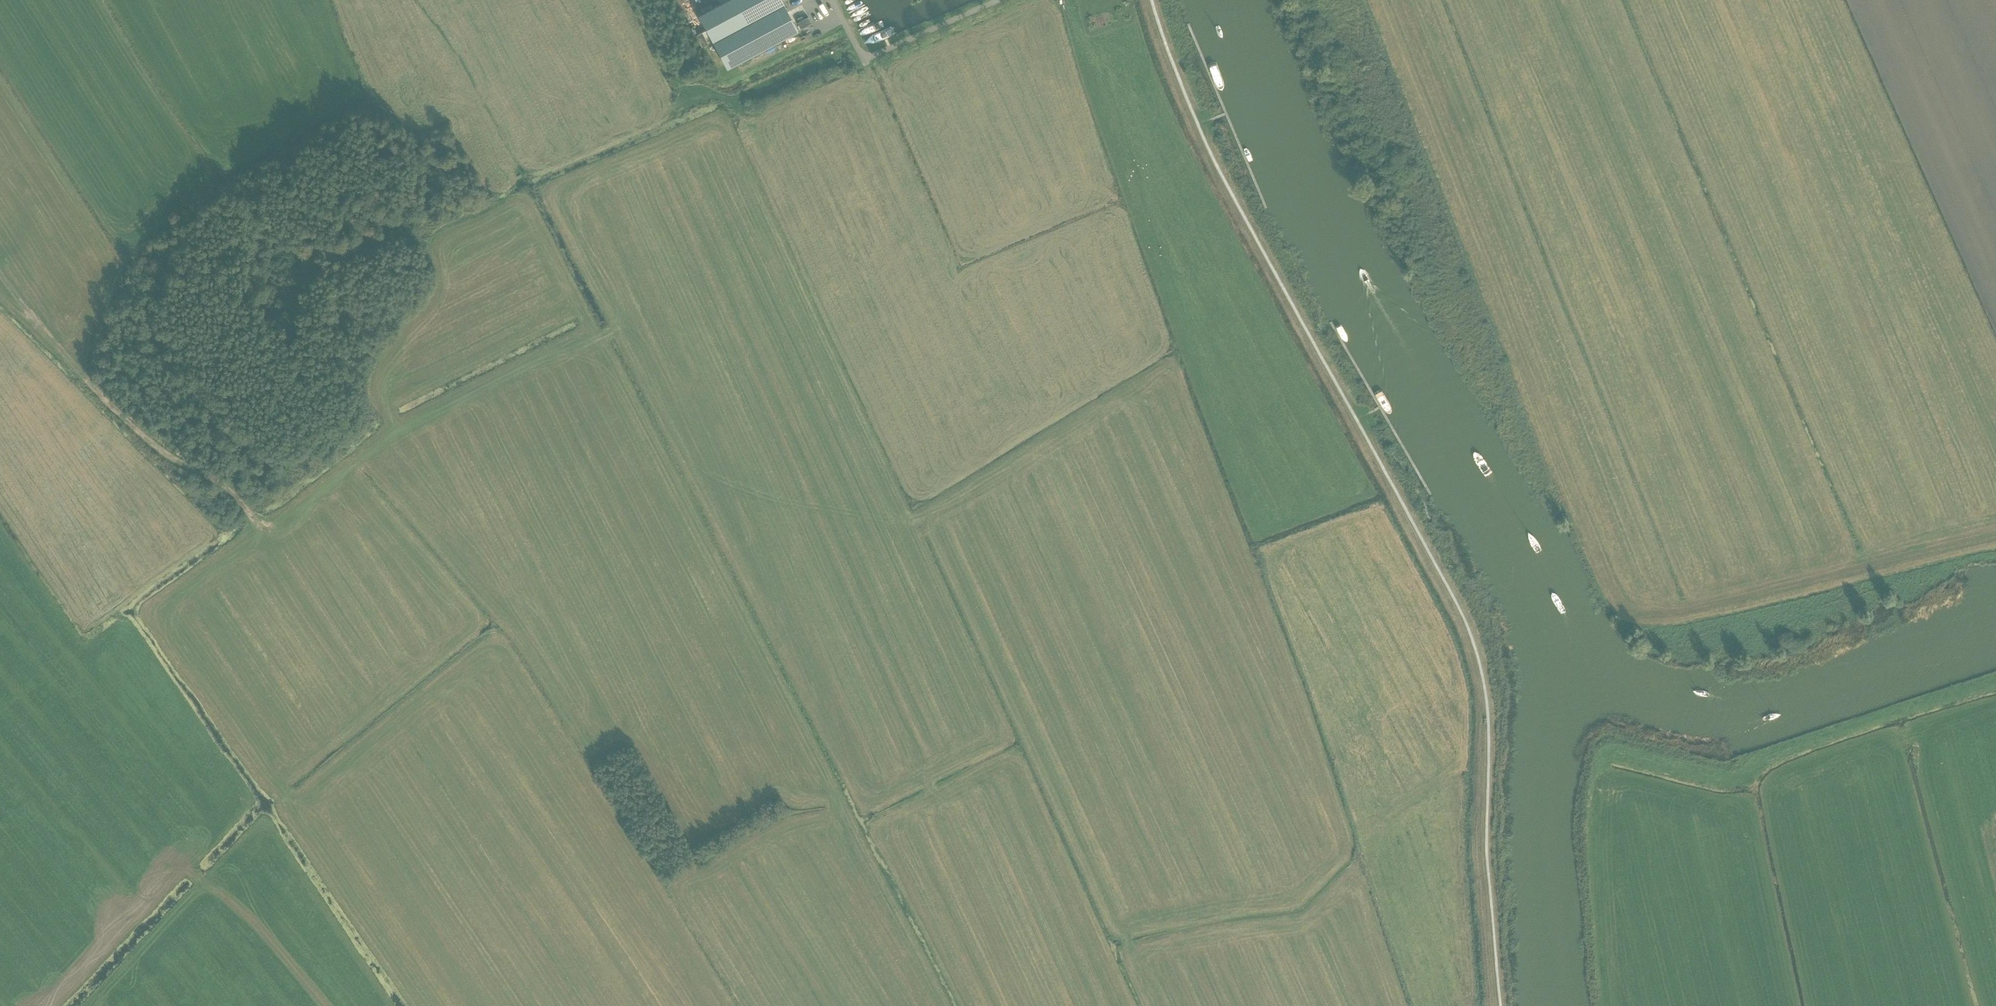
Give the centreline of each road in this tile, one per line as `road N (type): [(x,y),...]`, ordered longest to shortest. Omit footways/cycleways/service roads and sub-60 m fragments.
road 1 (unclassified): [(832,0),(862,54),(873,56),(1001,0)]

